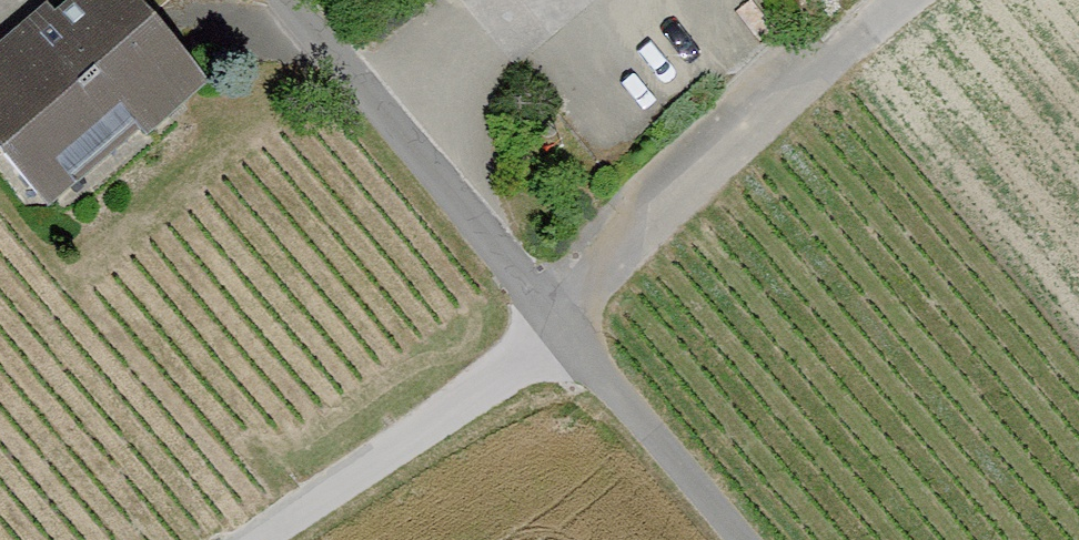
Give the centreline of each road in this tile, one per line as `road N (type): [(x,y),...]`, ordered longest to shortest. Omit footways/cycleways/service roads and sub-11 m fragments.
road 1 (track): [(260,539),(452,416),(556,332),(757,134),(920,0)]
road 2 (track): [(732,539),(280,0)]

